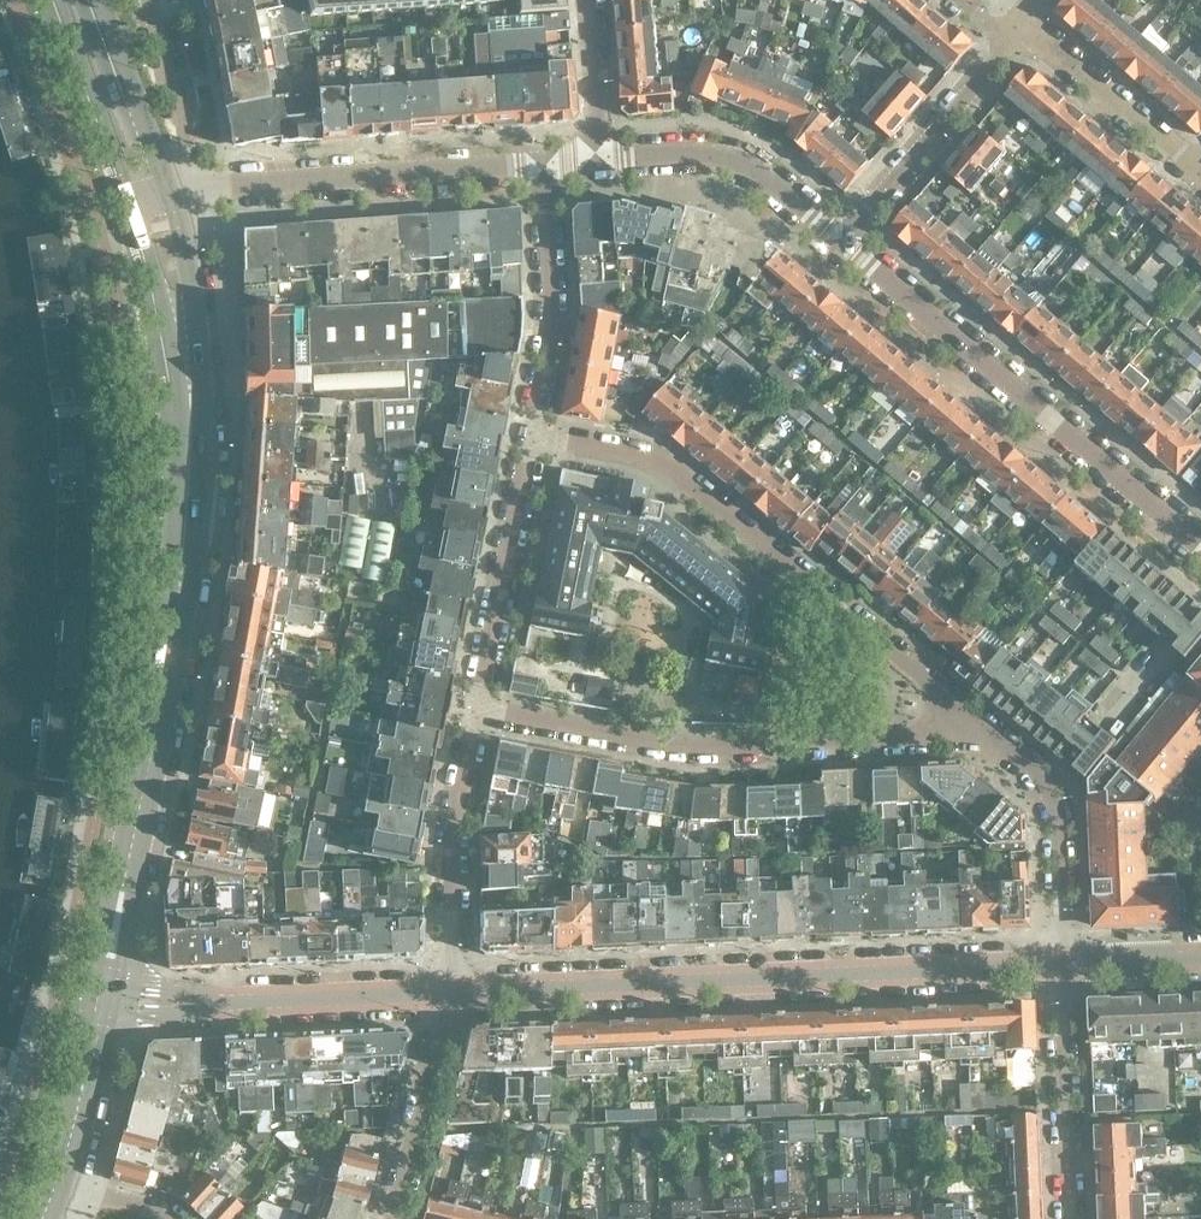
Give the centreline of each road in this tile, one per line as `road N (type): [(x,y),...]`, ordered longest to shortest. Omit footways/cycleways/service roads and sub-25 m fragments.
road 1 (secondary): [(103,996),(173,637),(188,517),(187,387)]
road 2 (tertiary): [(453,992),(1064,962)]
road 3 (residential): [(953,701),(676,473),(534,435)]
road 4 (residential): [(479,706),(708,745),(910,735),(953,701)]
road 5 (residential): [(1200,541),(841,236)]
road 6 (residential): [(185,190),(546,160)]
road 7 (residential): [(1064,962),(1060,796),(953,701)]
road 8 (tertiary): [(148,1001),(453,992)]
road 9 (residential): [(453,992),(461,793),(479,706)]
road 10 (residential): [(534,435),(554,307),(546,160)]
road 11 (residential): [(479,706),(534,435)]
road 12 (residential): [(841,236),(1016,24)]
road 13 (residential): [(841,236),(742,158),(699,151),(602,158)]
road 14 (residential): [(1070,1218),(1064,962)]
road 15 (residential): [(1198,176),(1016,24)]
road 16 (residential): [(392,1218),(453,992)]
road 17 (secondary): [(51,0),(127,199)]
road 18 (secondary): [(165,192),(132,115),(101,0)]
road 19 (secondary): [(187,387),(188,274),(165,192)]
road 20 (secondary): [(127,199),(187,387)]
road 21 (residential): [(185,190),(184,128),(146,0)]
road 22 (secondary): [(63,1170),(103,996)]
road 23 (residential): [(602,158),(591,0)]
road 24 (tertiary): [(1064,962),(1200,957)]
road 25 (residential): [(180,1218),(63,1170)]

